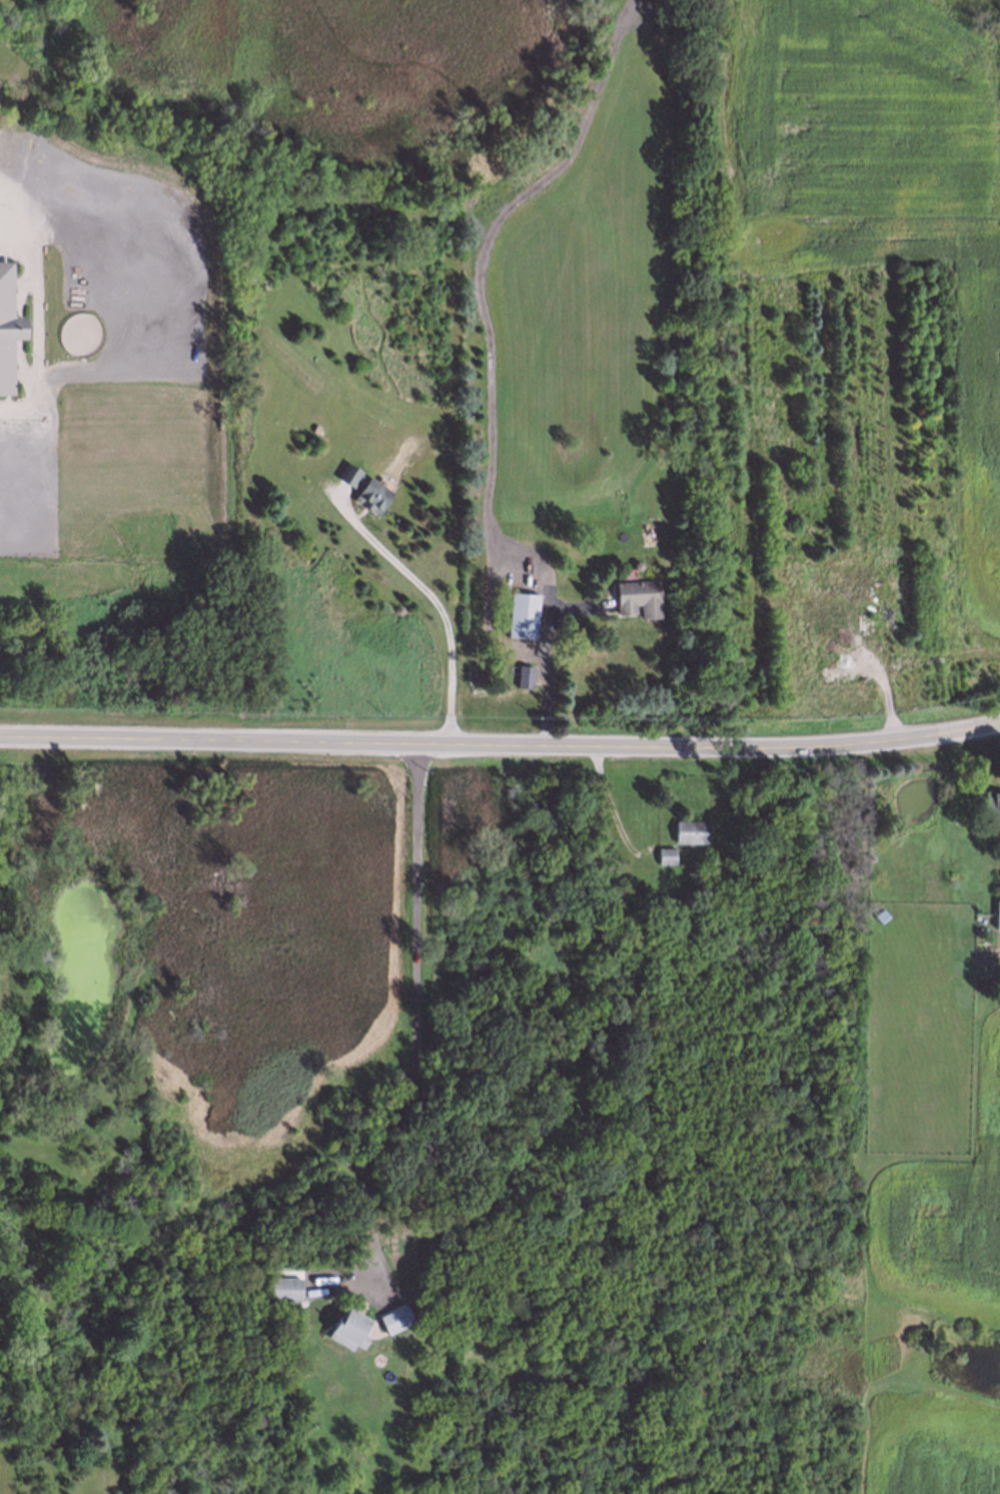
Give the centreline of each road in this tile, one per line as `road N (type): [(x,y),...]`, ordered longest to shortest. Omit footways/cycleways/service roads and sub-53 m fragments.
road 1 (tertiary): [(0,739),(814,750)]
road 2 (tertiary): [(814,750),(999,723)]

